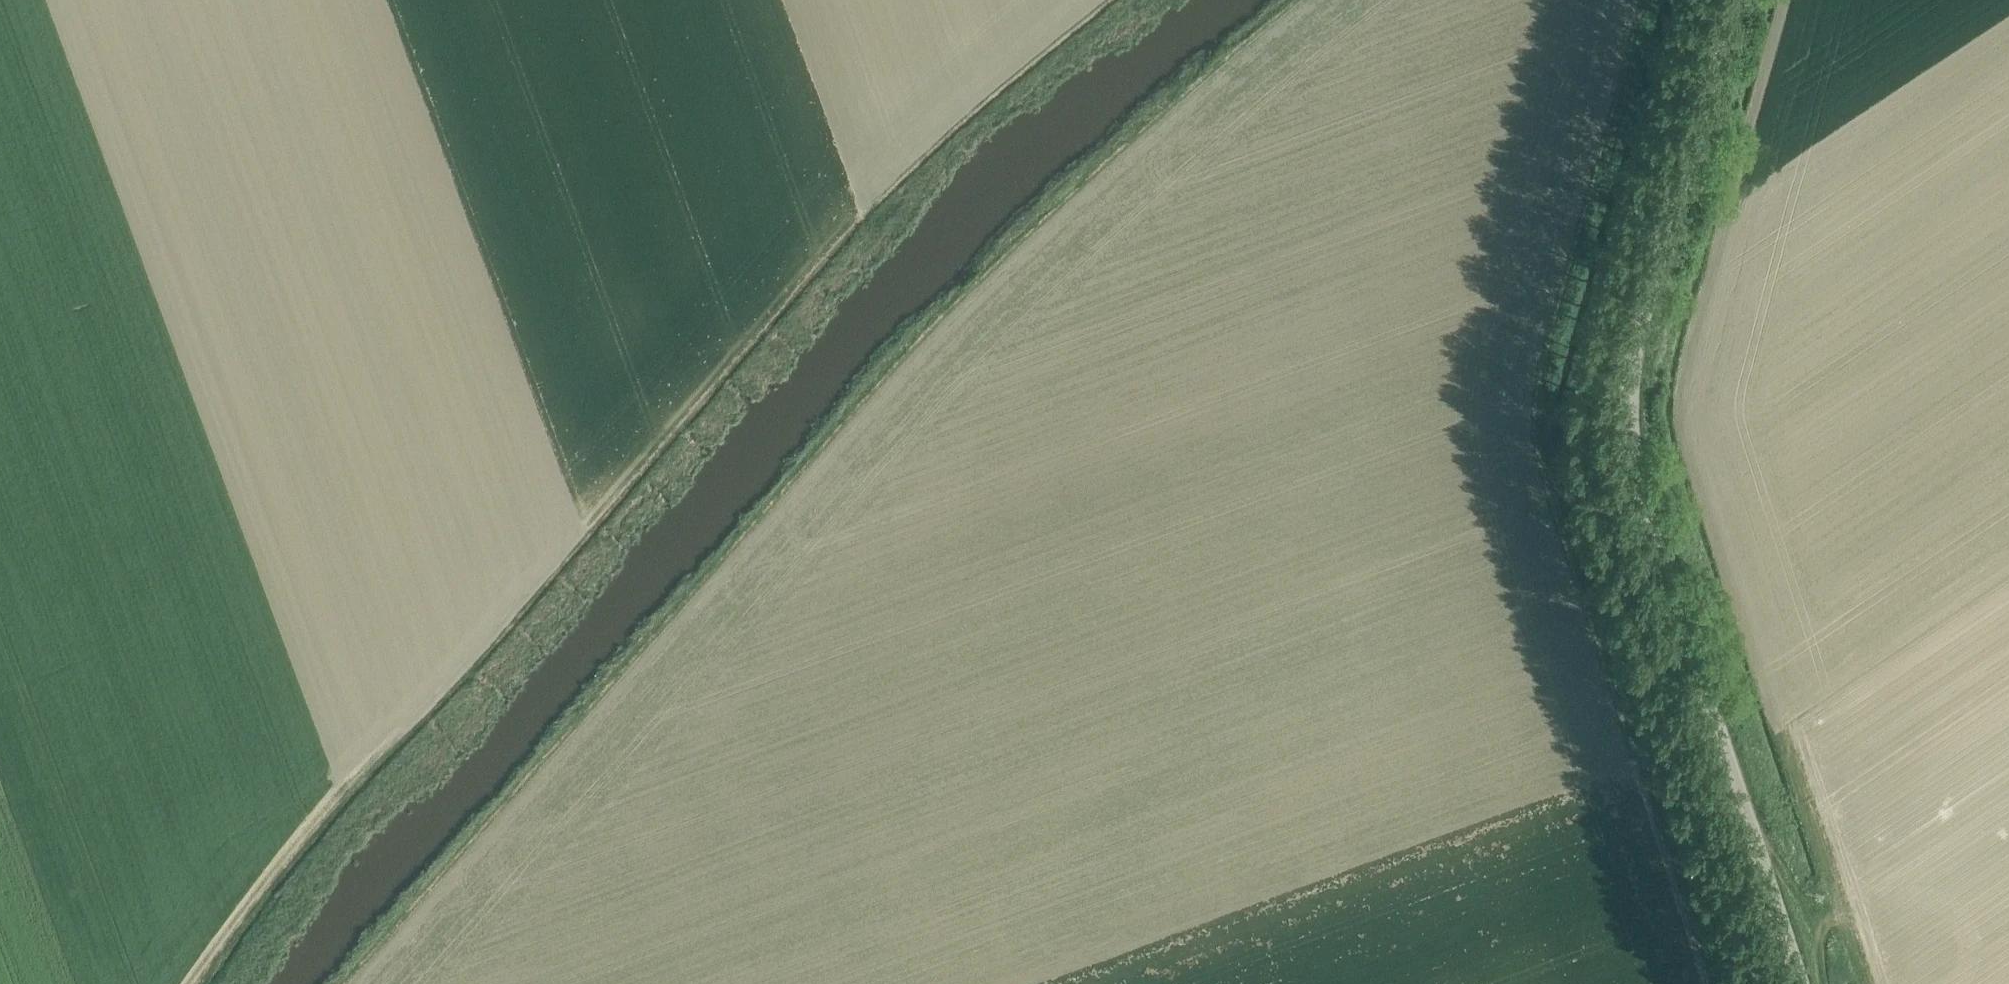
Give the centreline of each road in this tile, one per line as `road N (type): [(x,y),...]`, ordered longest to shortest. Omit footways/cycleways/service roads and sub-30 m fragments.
road 1 (unclassified): [(1801,983),(1637,499),(1628,411),(1733,0)]

